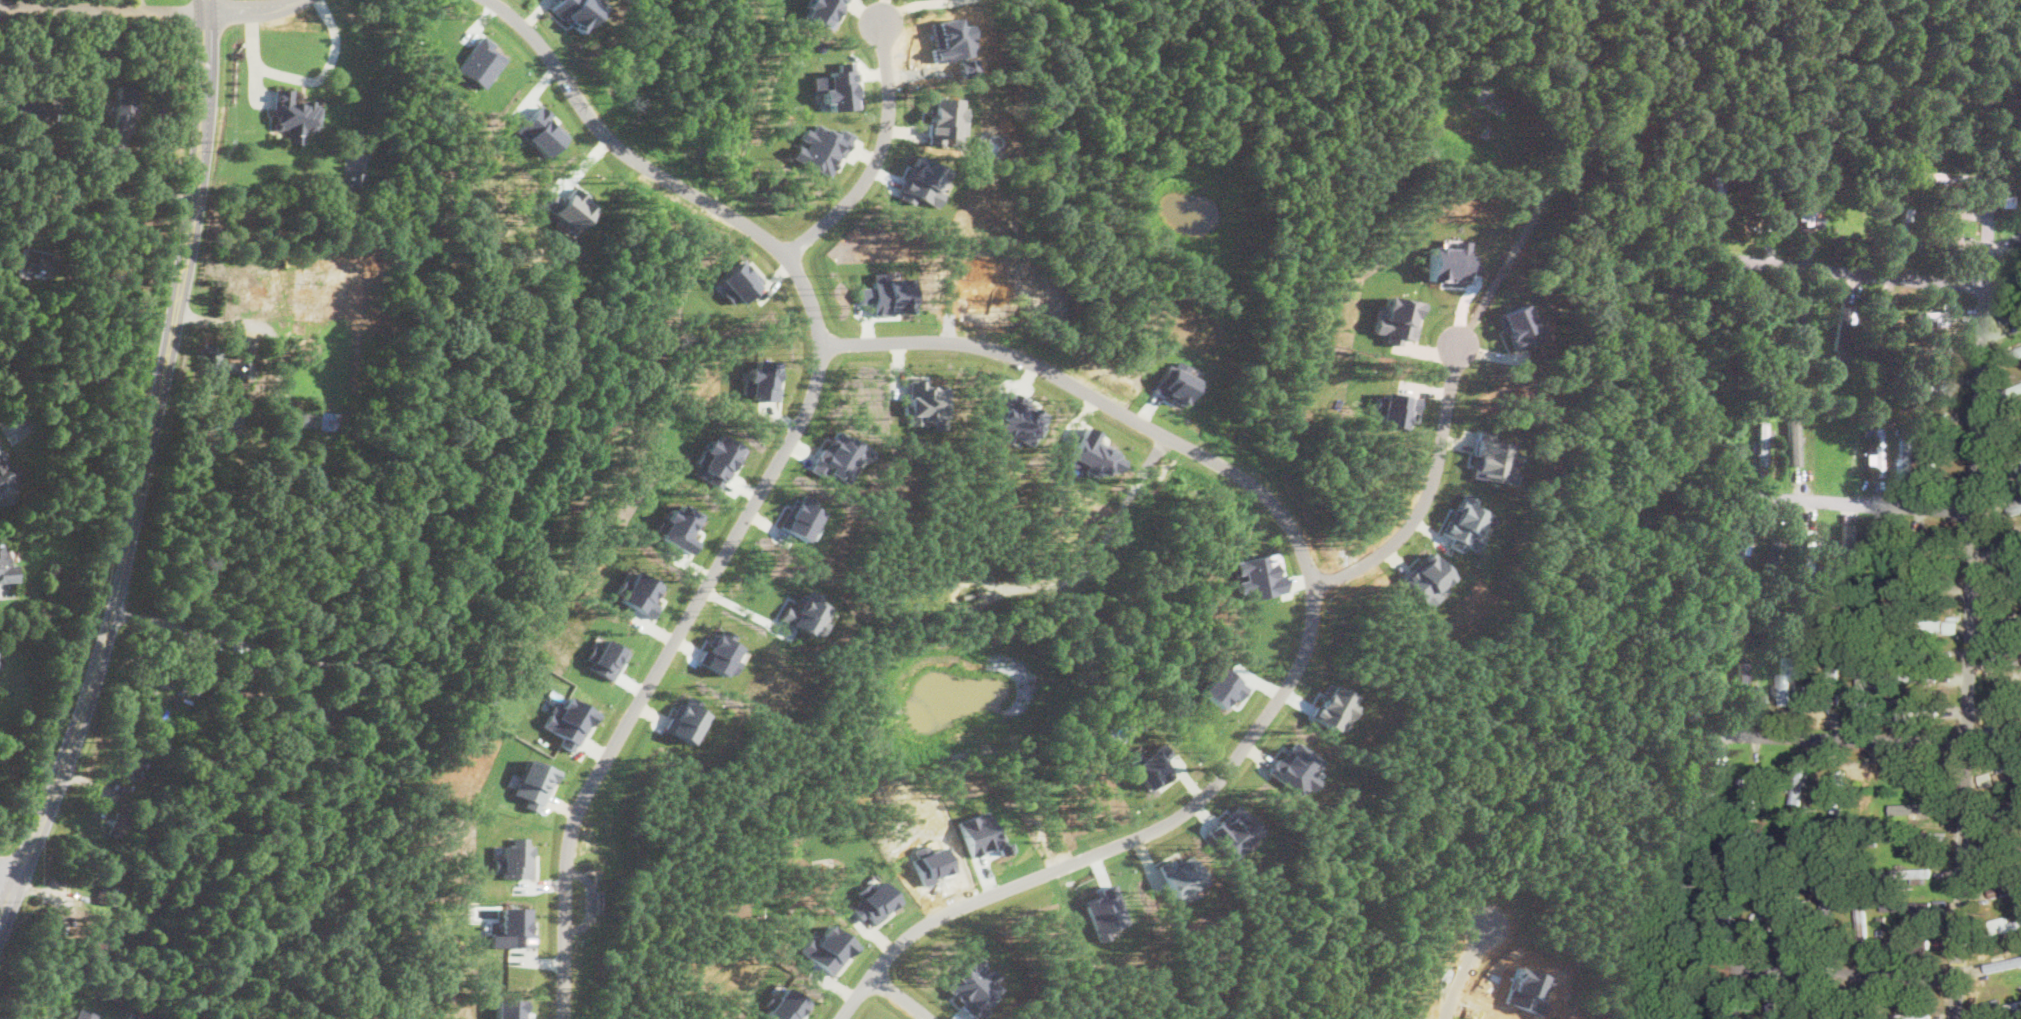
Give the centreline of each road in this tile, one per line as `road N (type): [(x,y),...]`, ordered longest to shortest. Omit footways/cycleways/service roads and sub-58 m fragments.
road 1 (residential): [(820,348),(964,341),(1028,360),(1256,487),(1295,536),(1314,588),(1306,645),(1292,672),(1196,802),(1132,838),(935,917),(886,955),(838,1018)]
road 2 (residential): [(562,1018),(575,817),(644,681),(795,431),(820,348),(810,297),(785,251),(634,160),(589,116),(542,46),(492,0)]
road 3 (residential): [(1960,1018),(1975,514),(1986,285),(2000,261),(2000,162)]
road 4 (tertiary): [(0,921),(101,652),(172,311)]
road 5 (tertiary): [(172,311),(196,163),(203,0)]
road 6 (residential): [(1314,588),(1389,546),(1422,505),(1457,336)]
road 7 (residential): [(785,251),(841,206),(875,162),(888,106),(880,14)]
road 8 (residential): [(1717,258),(1986,285)]
road 9 (residential): [(1704,740),(1973,743)]
road 10 (residential): [(1740,965),(1962,976)]
road 11 (residential): [(1760,497),(1975,514)]
road 12 (residential): [(203,12),(0,4)]

